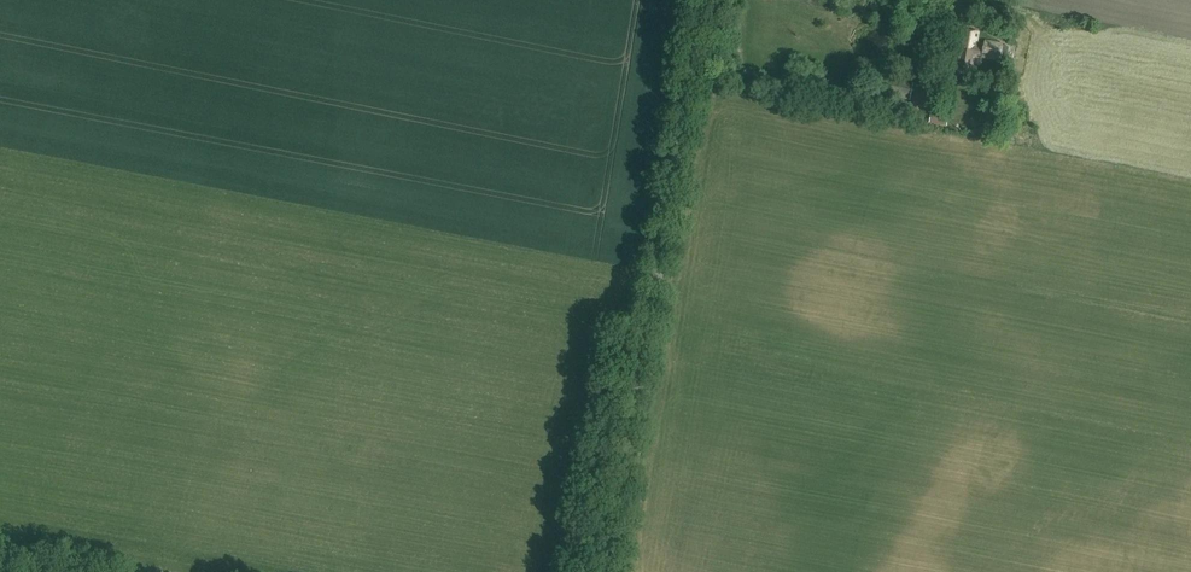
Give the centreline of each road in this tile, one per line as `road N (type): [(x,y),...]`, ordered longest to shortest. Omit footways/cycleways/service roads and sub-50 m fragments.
road 1 (unclassified): [(607,571),(702,0)]

